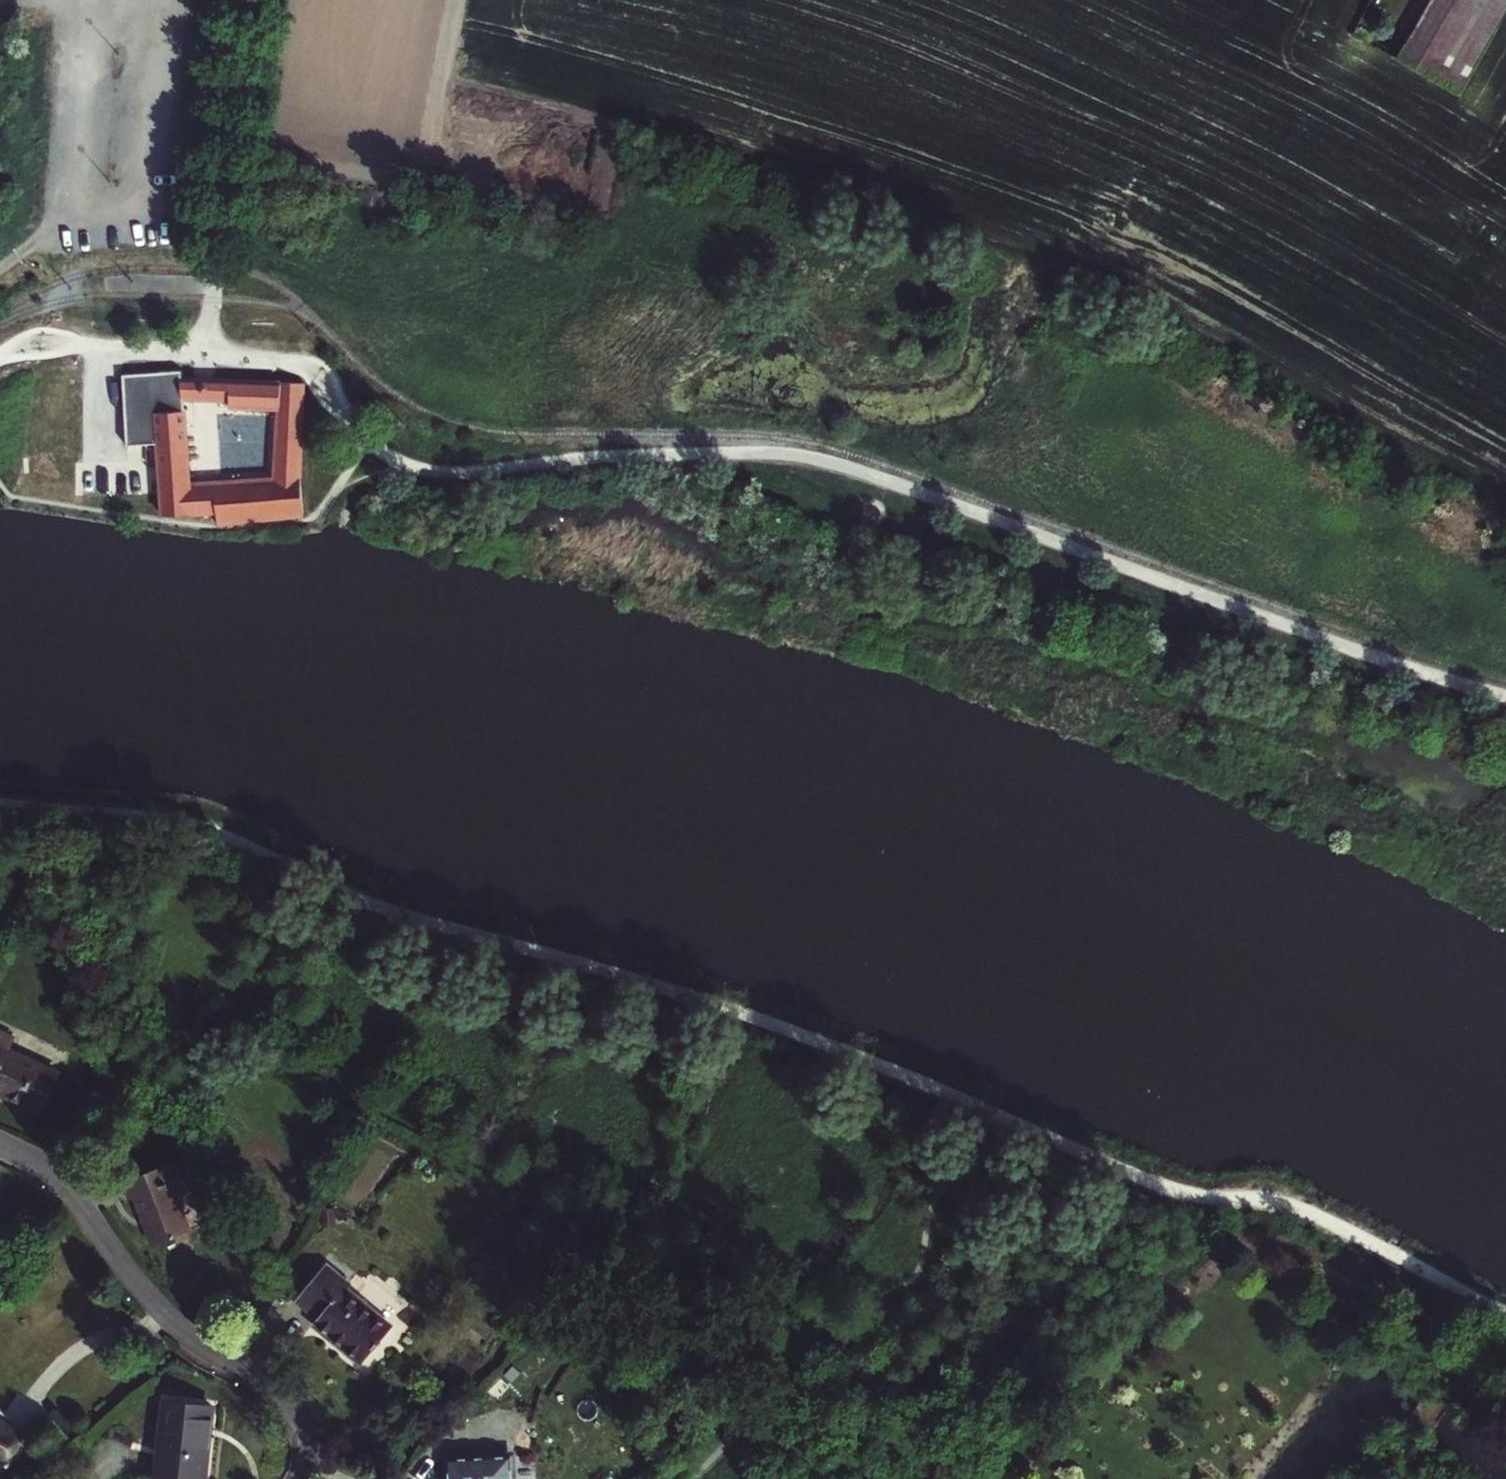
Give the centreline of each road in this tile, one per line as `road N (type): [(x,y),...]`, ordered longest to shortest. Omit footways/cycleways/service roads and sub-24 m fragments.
road 1 (residential): [(298,1478),(306,1443),(293,1399),(177,1324),(135,1281),(64,1178),(0,1140)]

